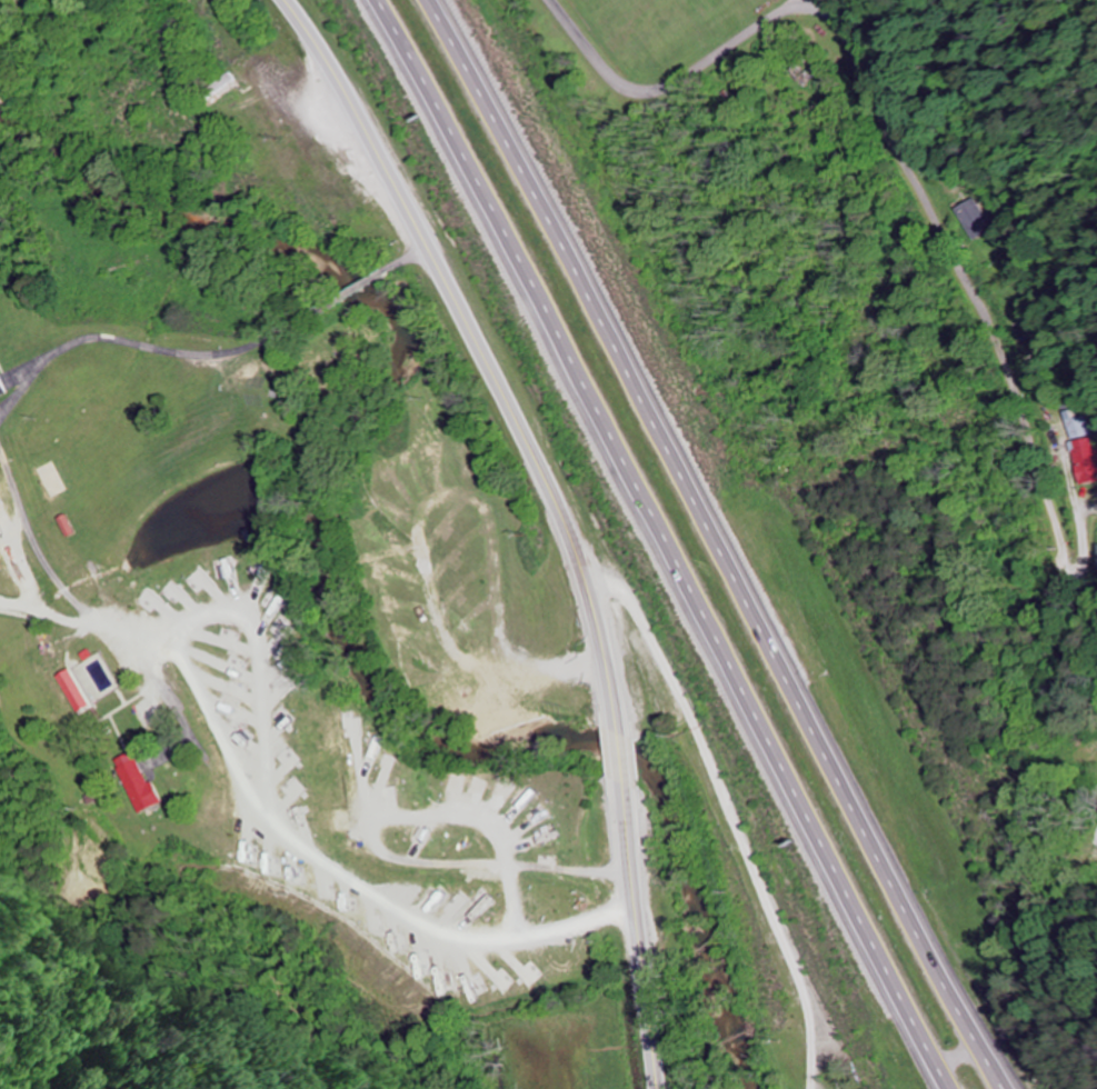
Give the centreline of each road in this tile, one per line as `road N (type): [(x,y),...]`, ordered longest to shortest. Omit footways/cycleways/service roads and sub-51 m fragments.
road 1 (motorway): [(378,0),(947,1088)]
road 2 (motorway): [(1004,1088),(438,0)]
road 3 (residential): [(1096,670),(1025,402),(837,26),(811,11),(784,14),(704,66)]
road 4 (secondary): [(618,735),(595,610),(539,471),(379,157),(283,0)]
road 5 (residential): [(608,663),(502,675),(482,673),(457,657),(431,601),(419,533),(425,510),(443,497),(483,504),(493,529),(502,675)]
road 6 (residential): [(519,941),(505,850),(486,821),(449,812),(369,826),(377,852),(393,860),(507,868)]
road 7 (secondary): [(656,1088),(624,783)]
road 8 (residential): [(704,66),(649,91),(618,83),(591,56)]
road 9 (residential): [(507,868),(631,875)]

